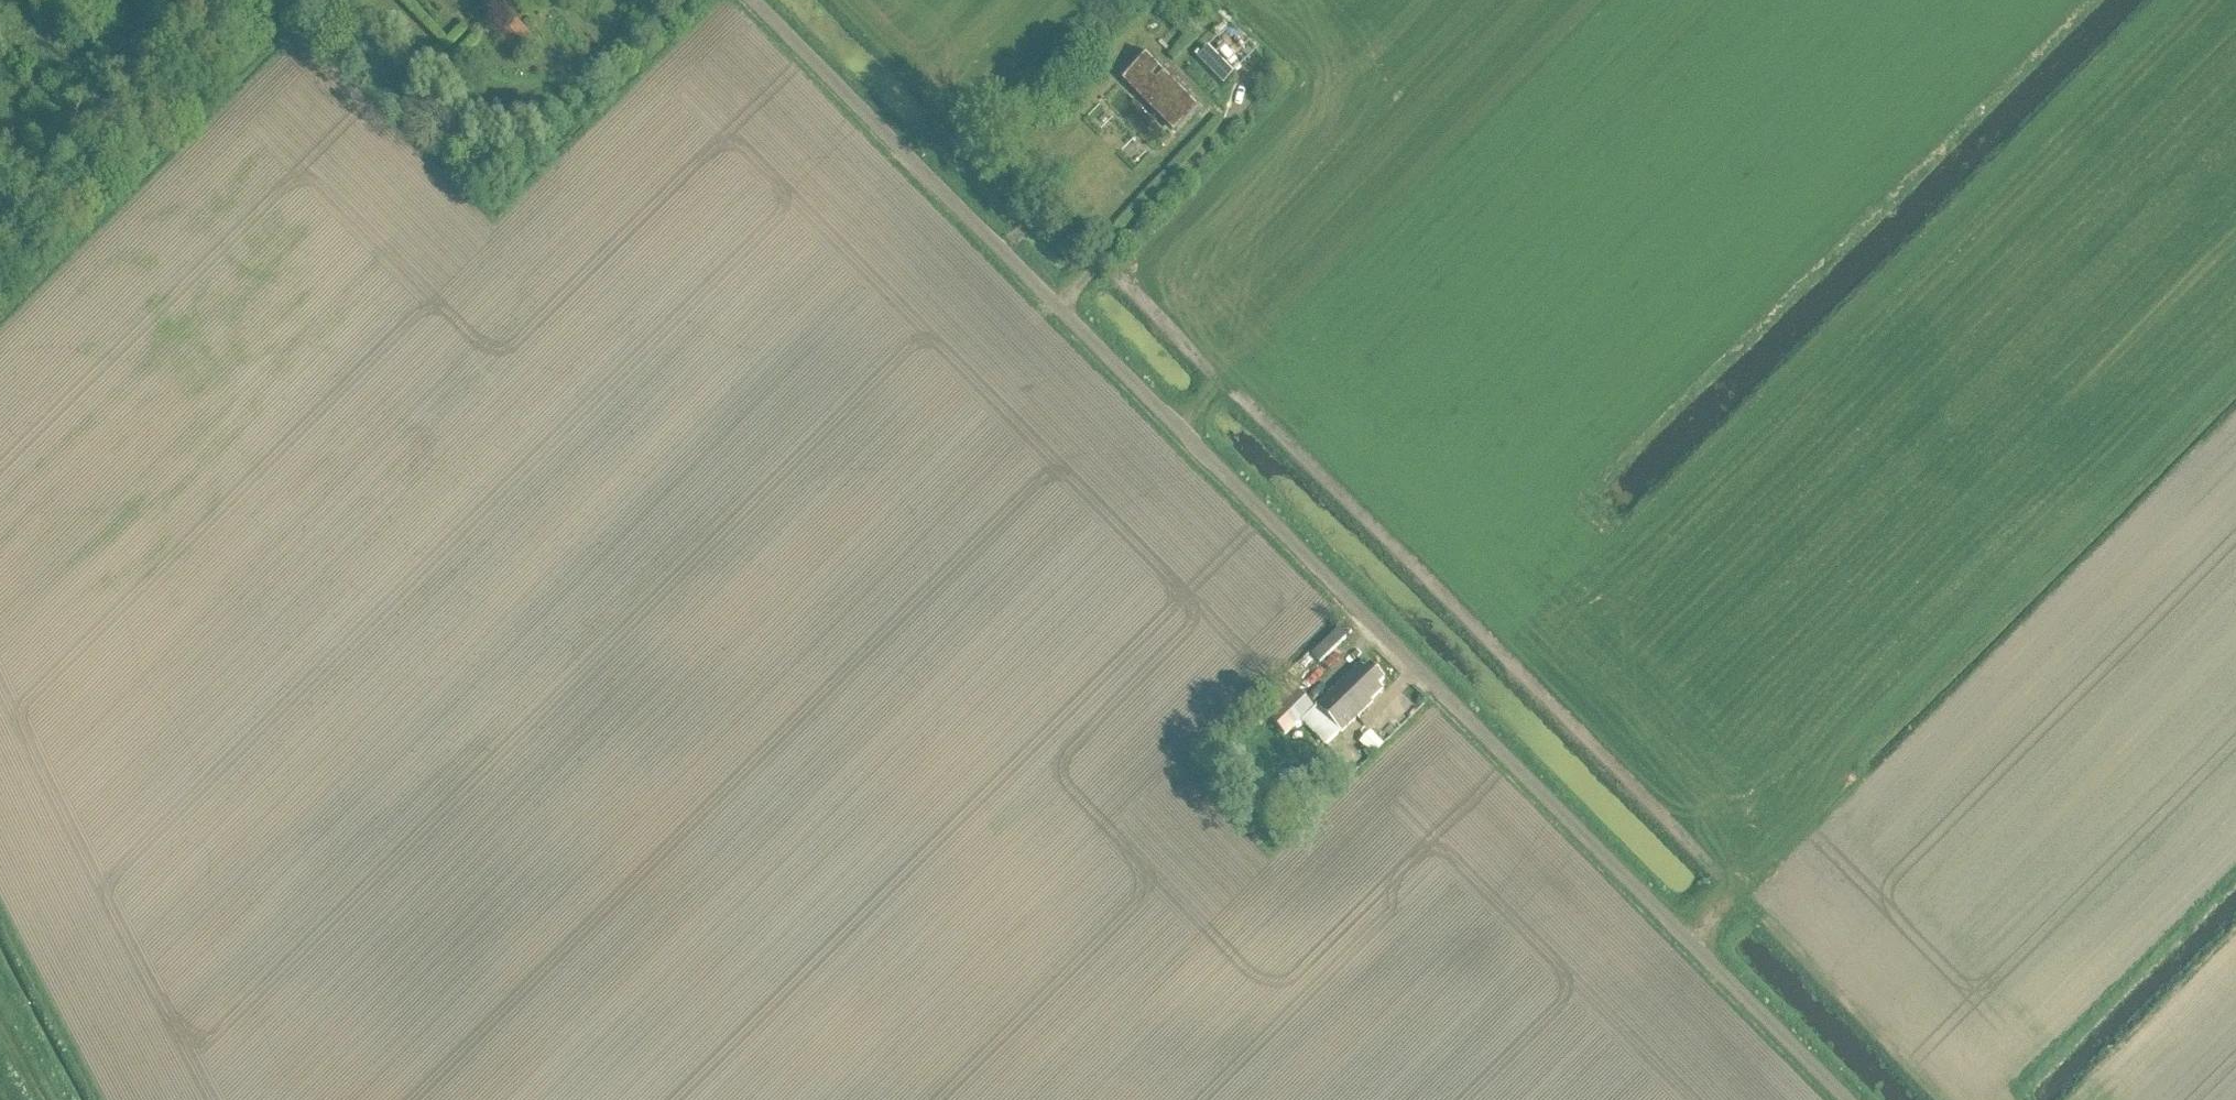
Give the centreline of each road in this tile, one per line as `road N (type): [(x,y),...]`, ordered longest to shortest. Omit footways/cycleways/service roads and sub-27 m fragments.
road 1 (unclassified): [(1844,1099),(750,0)]

